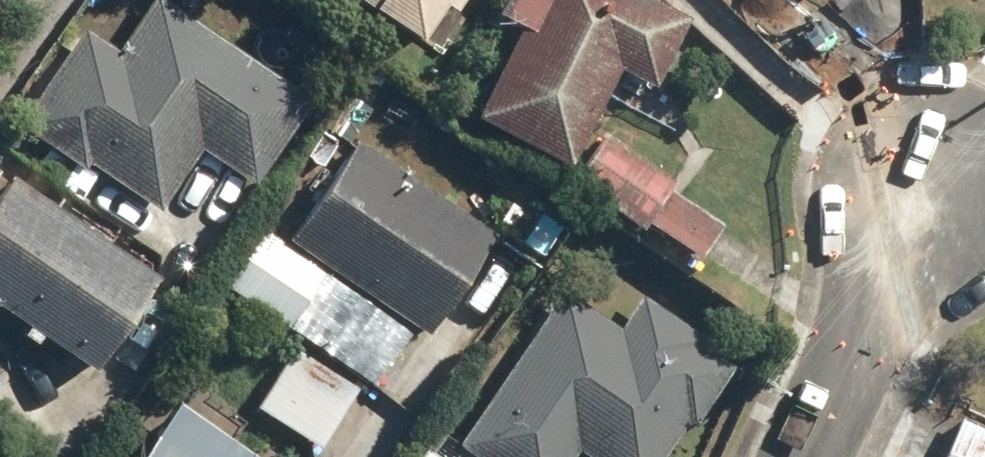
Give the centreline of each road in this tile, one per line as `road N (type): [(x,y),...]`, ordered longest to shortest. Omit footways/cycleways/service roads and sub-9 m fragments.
road 1 (residential): [(804,456),(932,188)]

